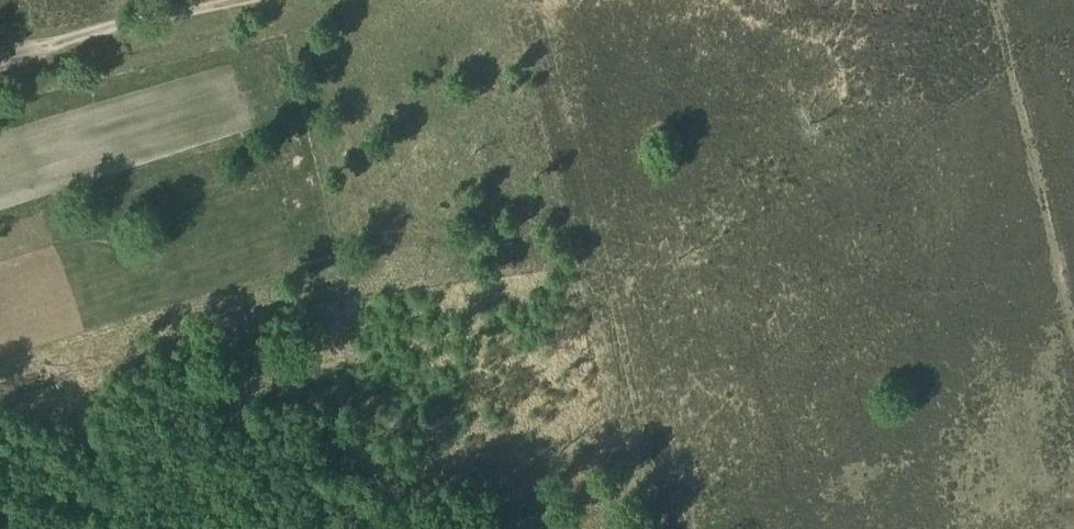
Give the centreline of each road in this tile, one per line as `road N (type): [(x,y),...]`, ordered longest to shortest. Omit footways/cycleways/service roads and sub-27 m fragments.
road 1 (track): [(0,54),(220,0)]

